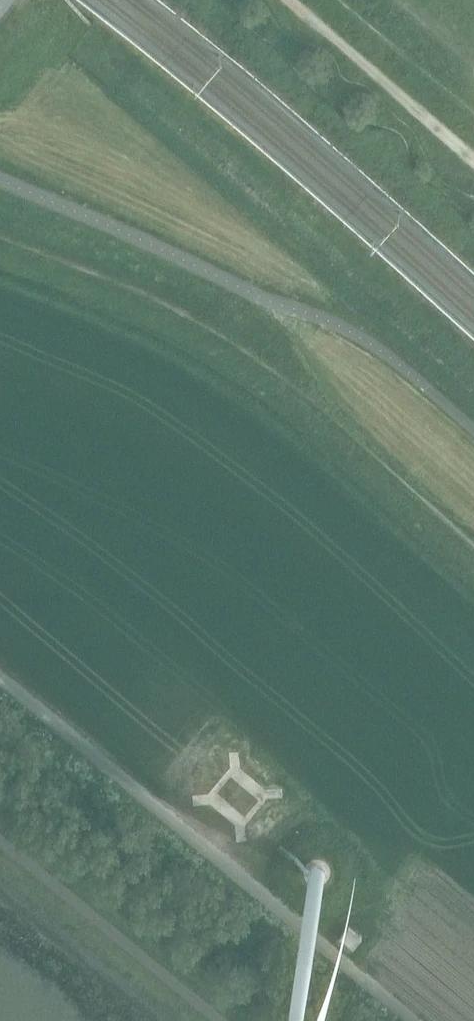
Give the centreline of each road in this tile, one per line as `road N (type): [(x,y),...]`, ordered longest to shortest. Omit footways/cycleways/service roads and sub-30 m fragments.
road 1 (track): [(473,549),(260,363),(150,302),(0,236)]
road 2 (track): [(292,0),(473,154)]

